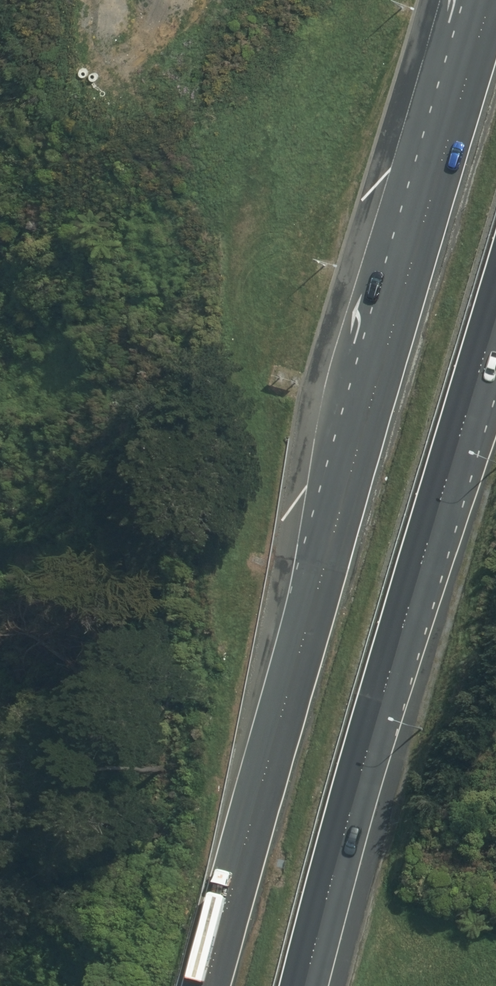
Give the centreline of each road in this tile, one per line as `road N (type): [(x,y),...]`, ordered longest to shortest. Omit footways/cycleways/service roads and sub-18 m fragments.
road 1 (motorway): [(205,985),(298,640),(491,0)]
road 2 (motorway): [(495,314),(386,679)]
road 3 (motorway): [(495,341),(386,679)]
road 4 (motorway): [(386,679),(304,985)]

